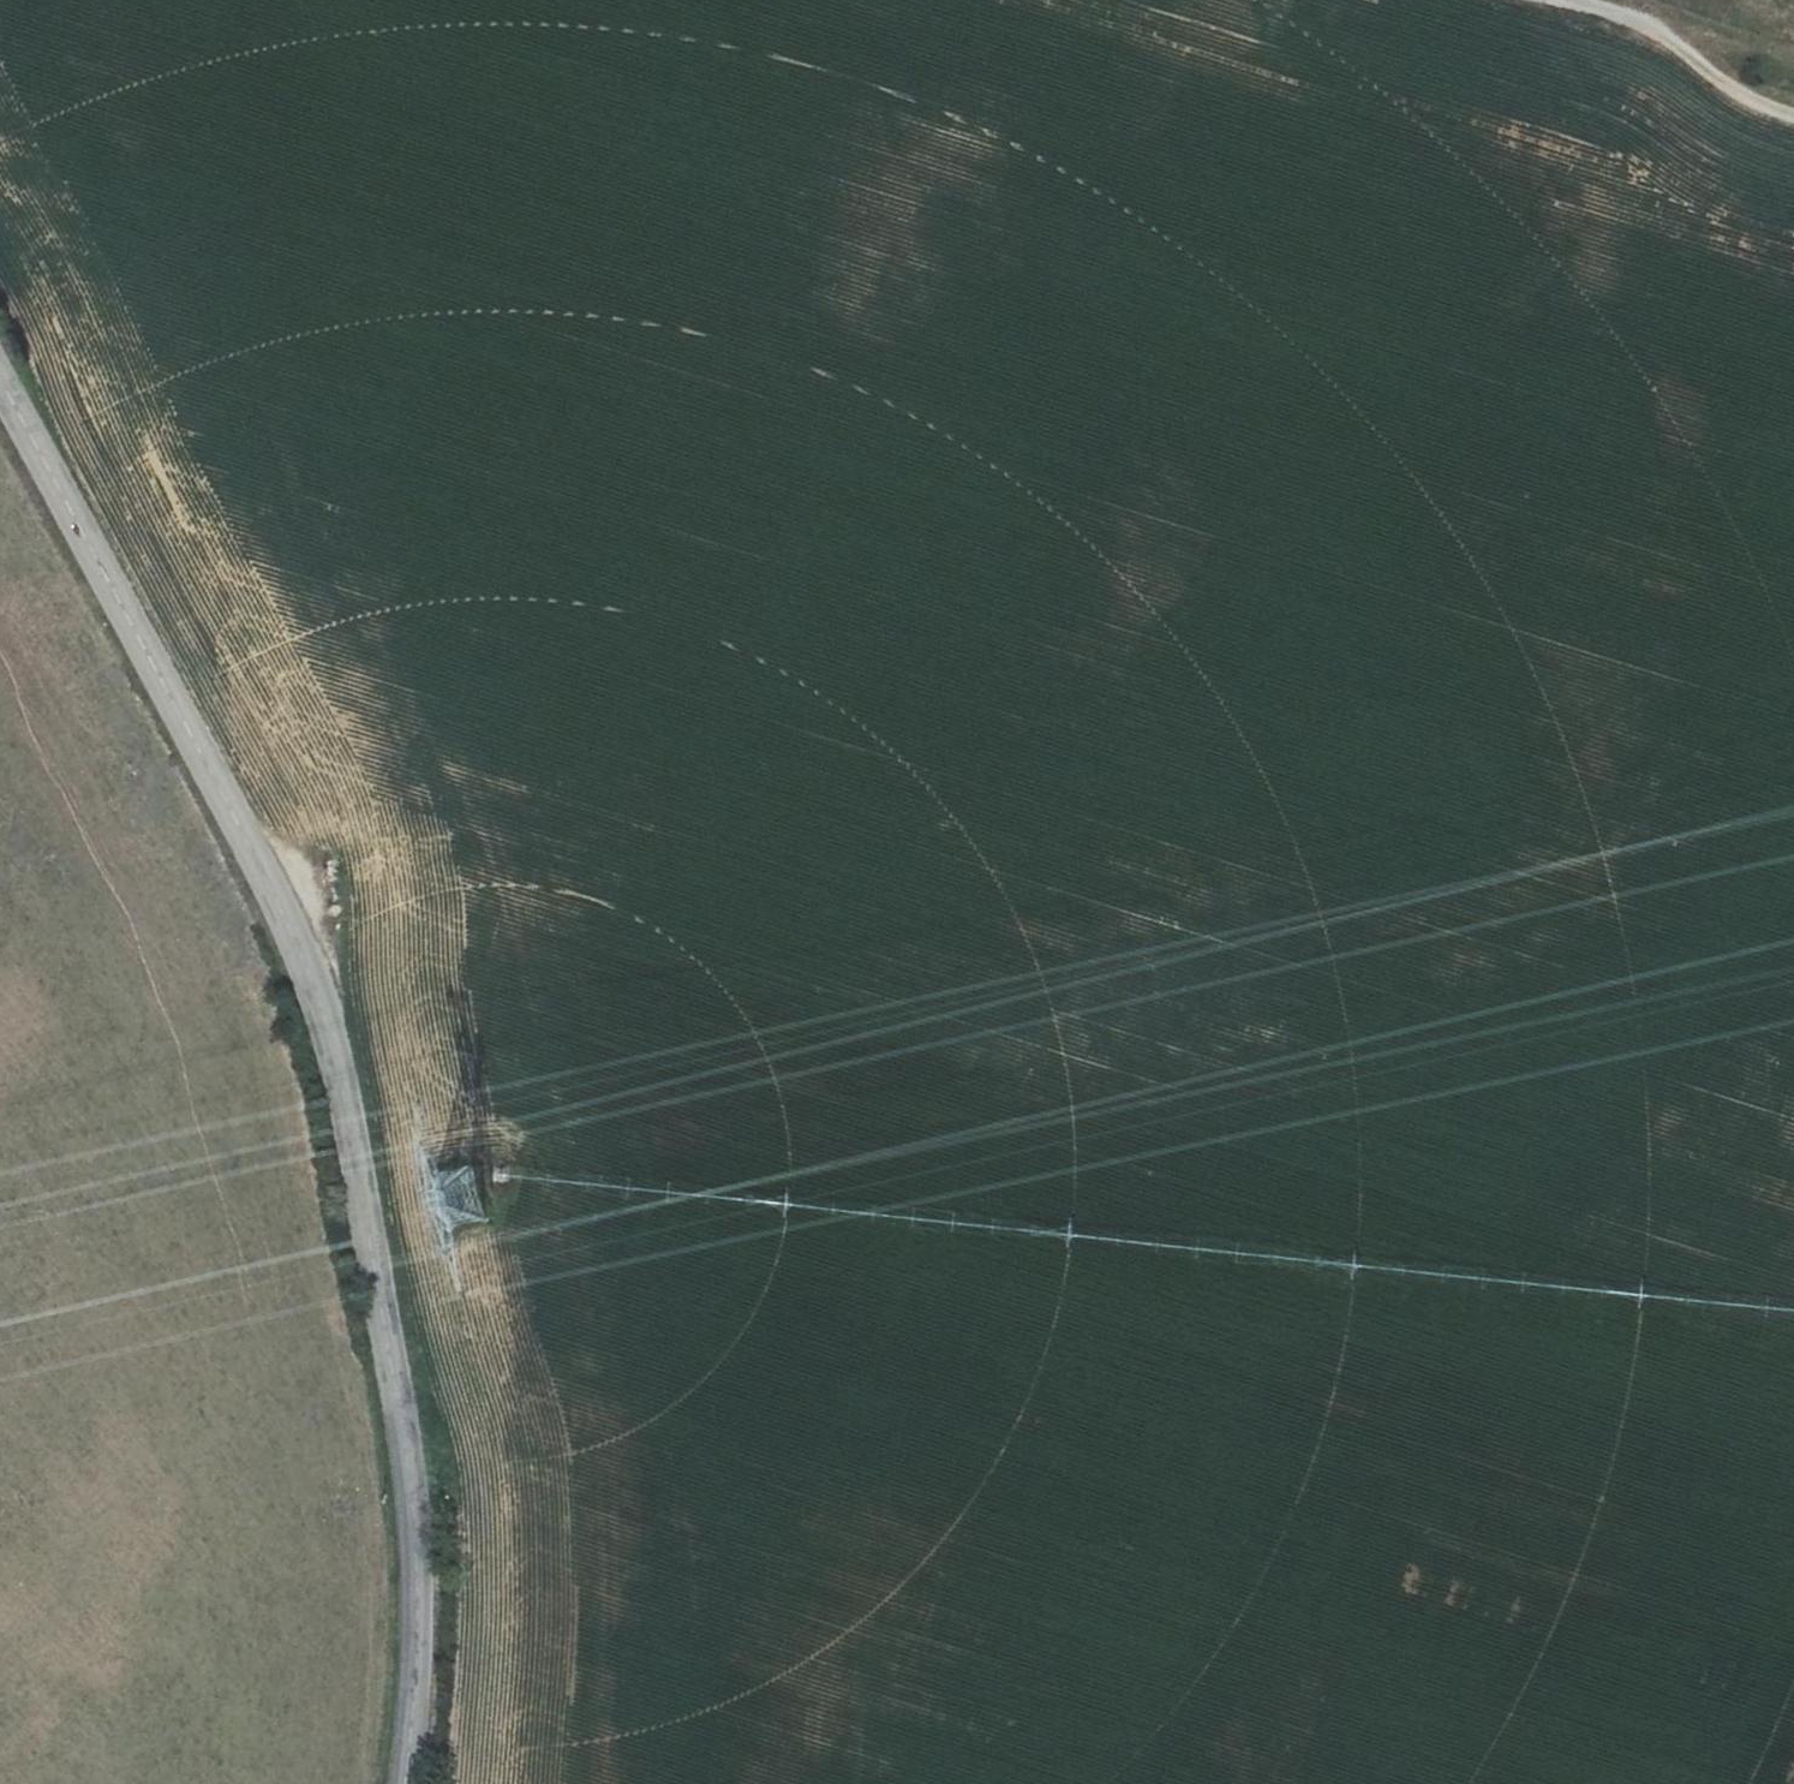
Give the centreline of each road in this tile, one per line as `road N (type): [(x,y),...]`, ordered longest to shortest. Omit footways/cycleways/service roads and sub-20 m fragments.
road 1 (tertiary): [(404,1783),(417,1614),(409,1464),(352,1144),(314,986),(288,923),(0,379)]
road 2 (track): [(1591,0),(1629,6),(1727,99),(1793,114)]

